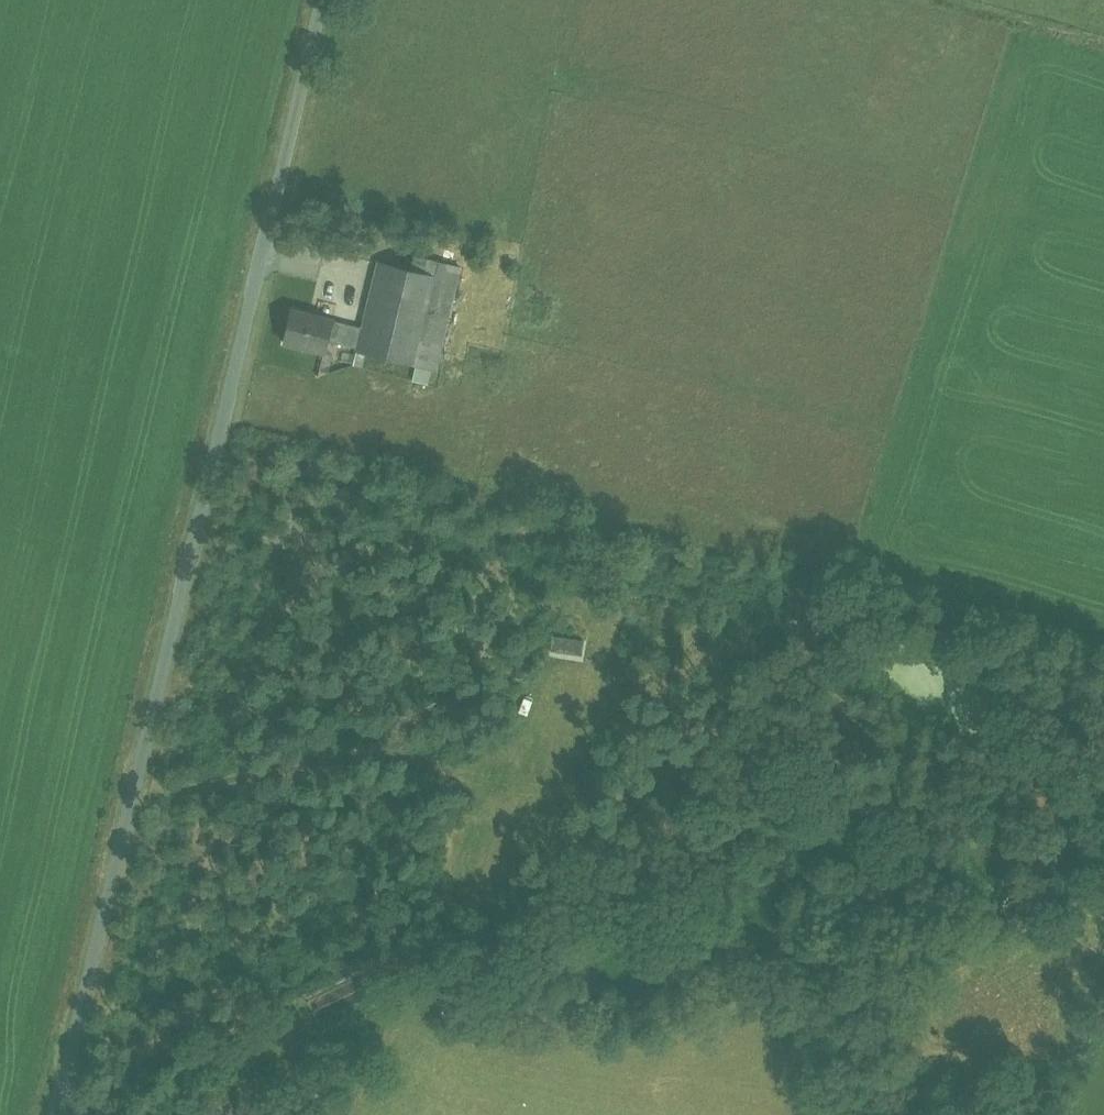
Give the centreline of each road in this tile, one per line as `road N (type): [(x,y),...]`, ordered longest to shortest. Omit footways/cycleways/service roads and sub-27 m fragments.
road 1 (unclassified): [(55,1114),(325,0)]

